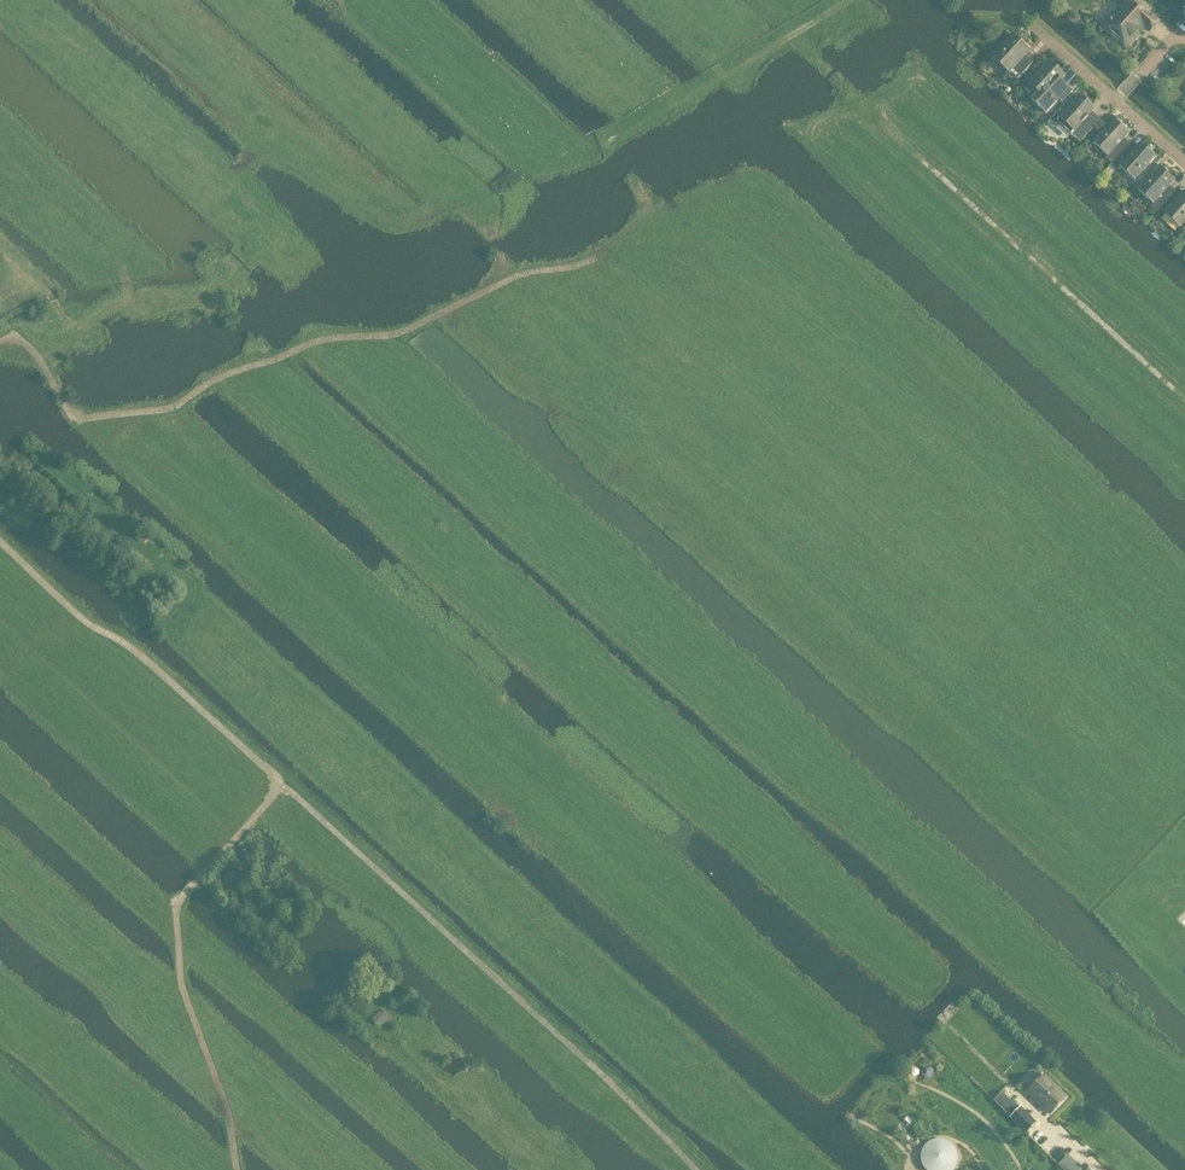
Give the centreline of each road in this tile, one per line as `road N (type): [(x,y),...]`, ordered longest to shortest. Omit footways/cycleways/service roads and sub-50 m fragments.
road 1 (track): [(696,1169),(282,783),(130,647),(84,621),(0,541)]
road 2 (track): [(134,301),(213,297),(252,259),(260,229),(242,166),(262,147),(311,155),(410,215),(453,190),(485,198),(521,175),(602,147),(844,0)]
road 3 (track): [(596,258),(508,279),(391,336),(311,345),(210,383),(177,407),(77,418),(16,335)]
road 4 (track): [(835,80),(1184,397)]
road 5 (track): [(237,1169),(234,1139),(182,987),(182,896),(194,885)]
road 6 (track): [(979,934),(1184,1145)]
road 7 (track): [(34,351),(53,351),(117,303),(134,301),(118,238)]
road 8 (track): [(282,783),(194,885)]

